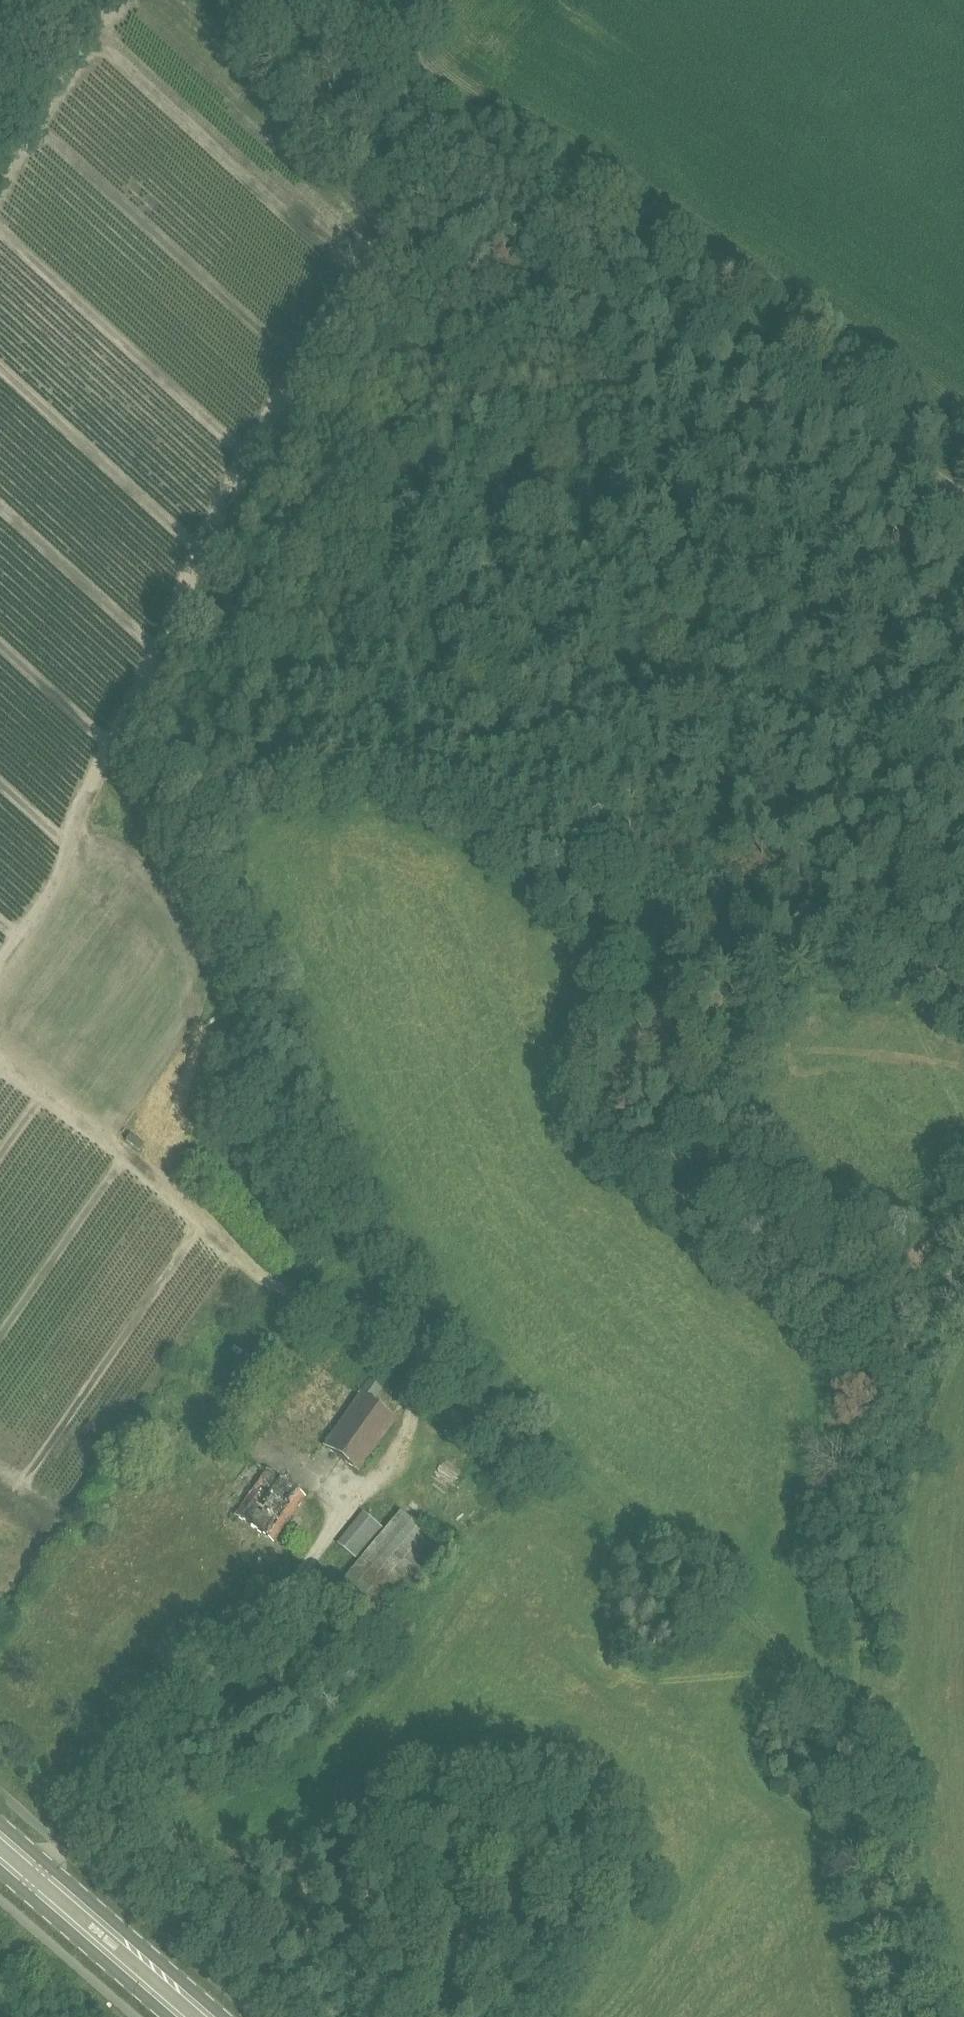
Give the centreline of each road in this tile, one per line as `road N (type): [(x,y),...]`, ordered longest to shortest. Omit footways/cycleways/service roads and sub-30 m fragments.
road 1 (track): [(881,1736),(554,1423),(417,1336),(108,1105),(0,1002)]
road 2 (unclassified): [(963,490),(281,0)]
road 3 (track): [(913,2016),(876,1686),(895,1294),(963,1235)]
road 4 (track): [(0,932),(93,749),(204,496),(353,242)]
road 5 (primary): [(223,2016),(0,1823)]
road 6 (primary): [(0,1872),(167,2016)]

